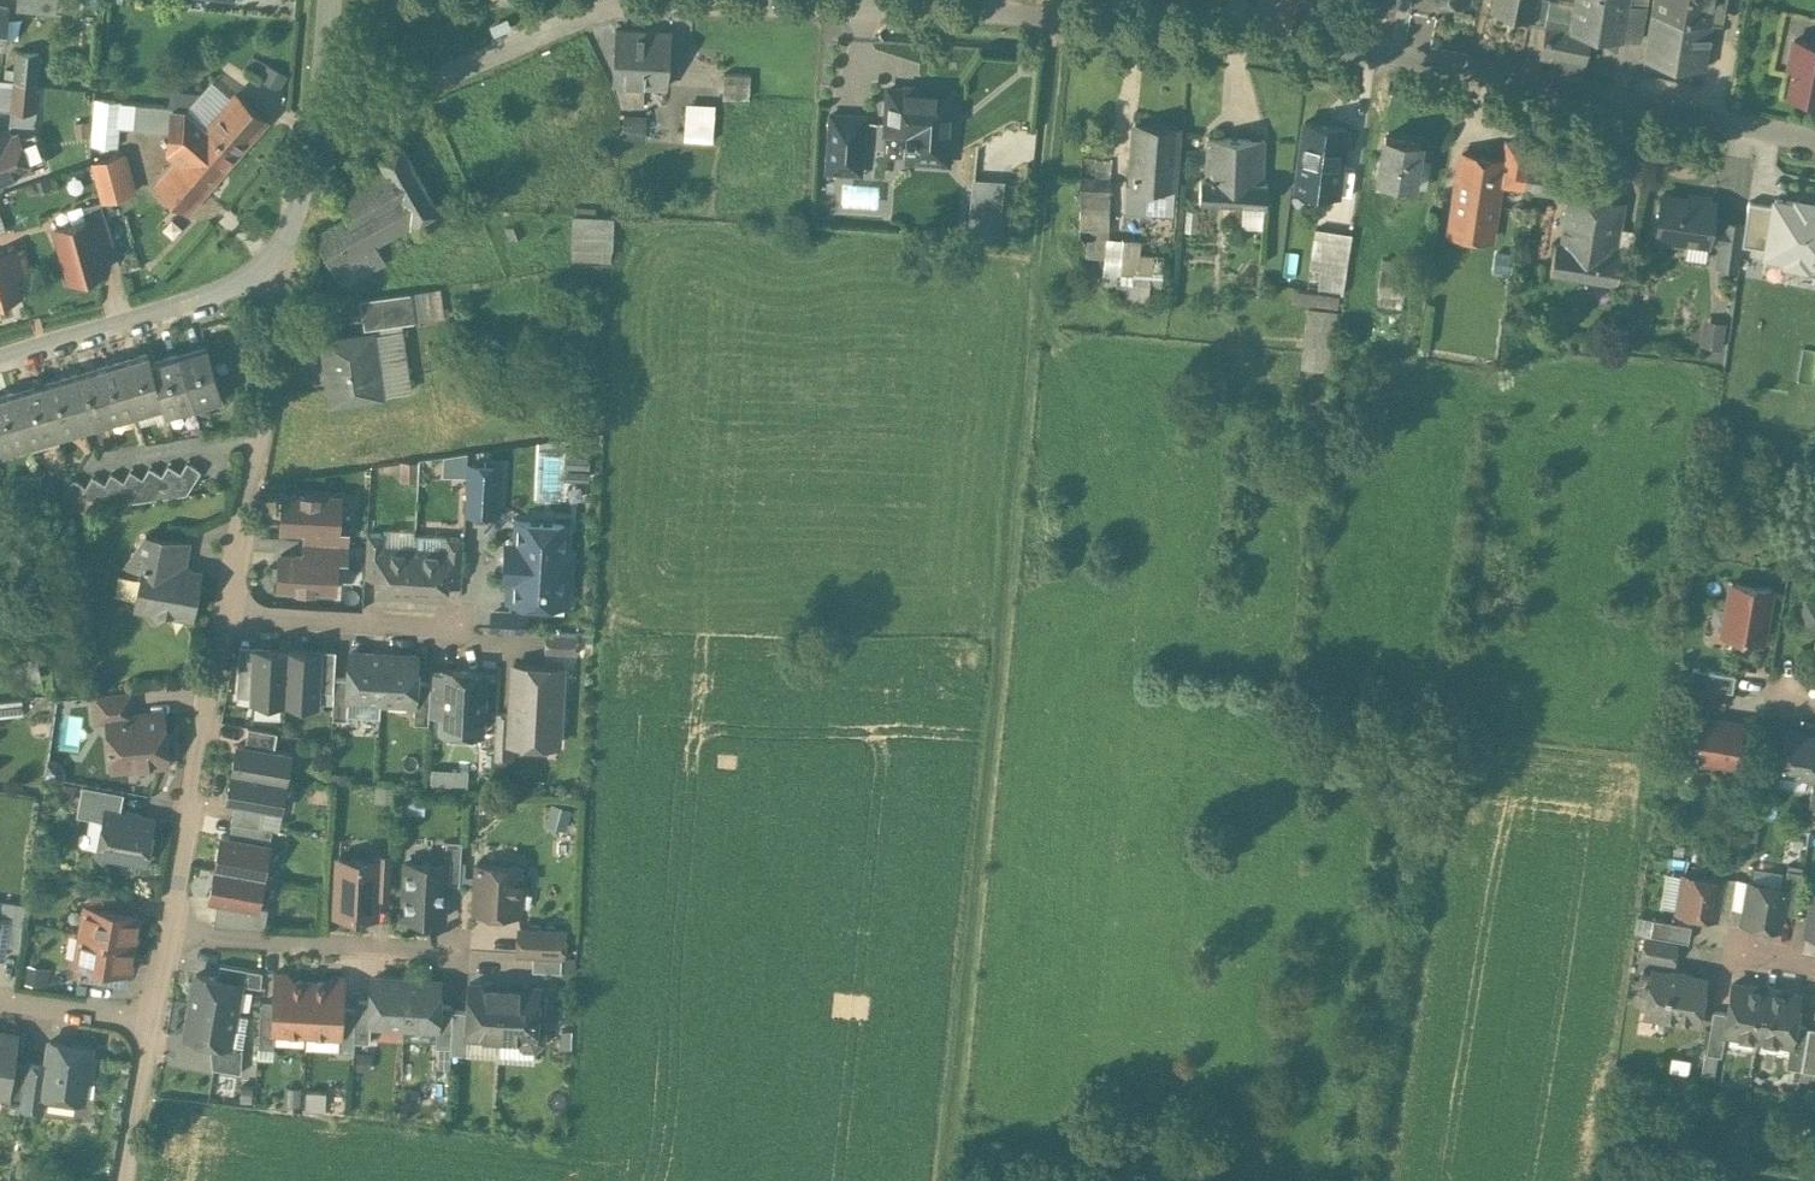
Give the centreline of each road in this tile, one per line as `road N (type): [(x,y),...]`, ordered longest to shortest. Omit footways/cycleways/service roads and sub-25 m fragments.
road 1 (track): [(1053,12),(1007,635),(954,1180)]
road 2 (unclassified): [(992,6),(1415,53),(1814,138)]
road 3 (residential): [(226,615),(280,326),(281,255)]
road 4 (unclassified): [(312,154),(374,110),(611,6)]
road 5 (residential): [(170,932),(226,615)]
road 6 (unclassified): [(0,356),(227,288),(281,255)]
road 7 (residential): [(170,932),(450,951)]
road 8 (residential): [(226,615),(457,627)]
road 9 (unclassified): [(825,0),(992,6)]
road 10 (residential): [(128,1180),(154,1019)]
road 11 (residential): [(0,998),(154,1019)]
road 12 (residential): [(312,154),(330,0)]

